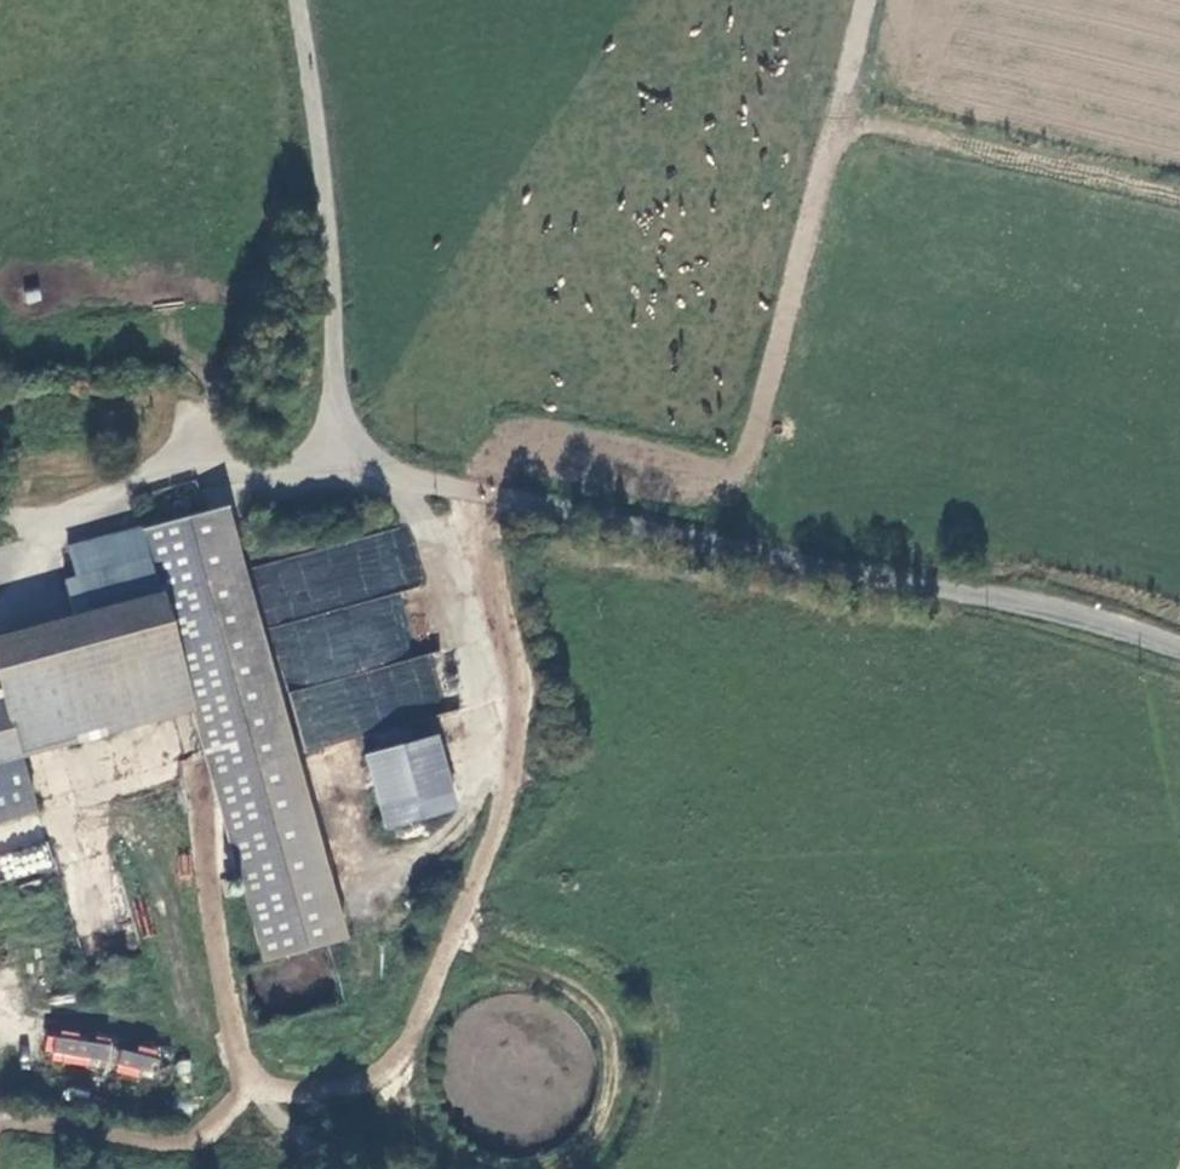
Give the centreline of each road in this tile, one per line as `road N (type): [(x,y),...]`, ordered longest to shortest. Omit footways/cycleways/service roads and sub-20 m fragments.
road 1 (unclassified): [(1179,654),(1008,601),(489,506),(355,459),(335,403),(318,147),(295,0)]
road 2 (track): [(489,506),(467,547),(508,699),(513,771),(431,995),(389,1075),(417,1131),(471,1168)]
road 3 (track): [(197,855),(247,1091),(331,1168)]
road 4 (track): [(562,1168),(590,1150),(612,1101),(607,1043),(567,1001),(477,948)]
road 5 (track): [(0,1122),(187,1142),(247,1091)]
road 6 (track): [(389,1075),(344,1088),(247,1091)]

